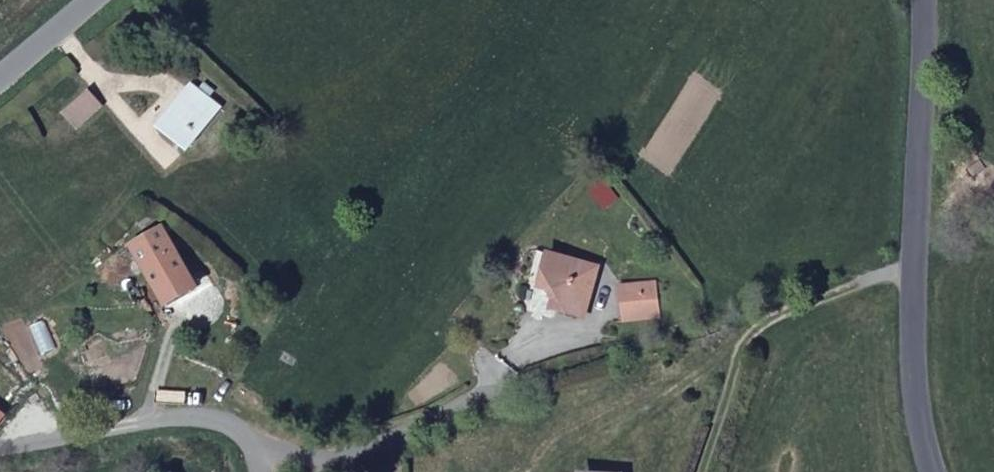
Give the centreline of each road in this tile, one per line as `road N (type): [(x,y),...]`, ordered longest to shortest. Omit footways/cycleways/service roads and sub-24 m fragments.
road 1 (track): [(993,248),(917,282),(569,395),(390,471)]
road 2 (unclassified): [(928,471),(917,438),(917,282),(927,0)]
road 3 (unclassified): [(264,471),(253,455),(210,448),(0,462)]

